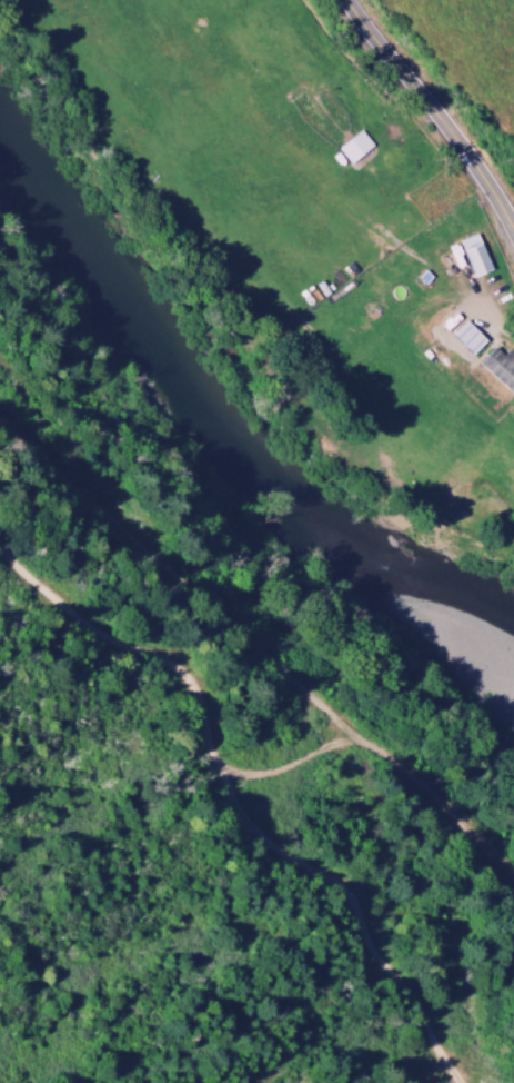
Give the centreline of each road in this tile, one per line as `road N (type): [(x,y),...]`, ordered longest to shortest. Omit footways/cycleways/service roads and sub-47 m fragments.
road 1 (track): [(0,427),(346,733)]
road 2 (track): [(210,758),(242,833),(326,883),(376,971),(414,1001),(443,1082)]
road 3 (secondary): [(350,0),(475,169),(513,239)]

